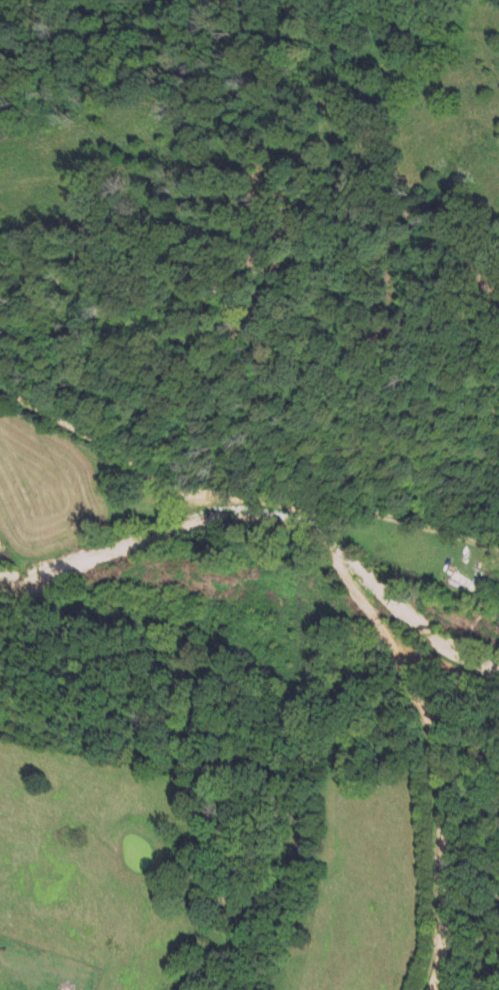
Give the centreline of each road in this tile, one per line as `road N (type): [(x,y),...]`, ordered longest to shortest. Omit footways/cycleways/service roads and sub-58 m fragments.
road 1 (residential): [(429,989),(443,928),(438,760),(419,704),(318,520),(265,499),(174,486),(39,410),(0,378)]

